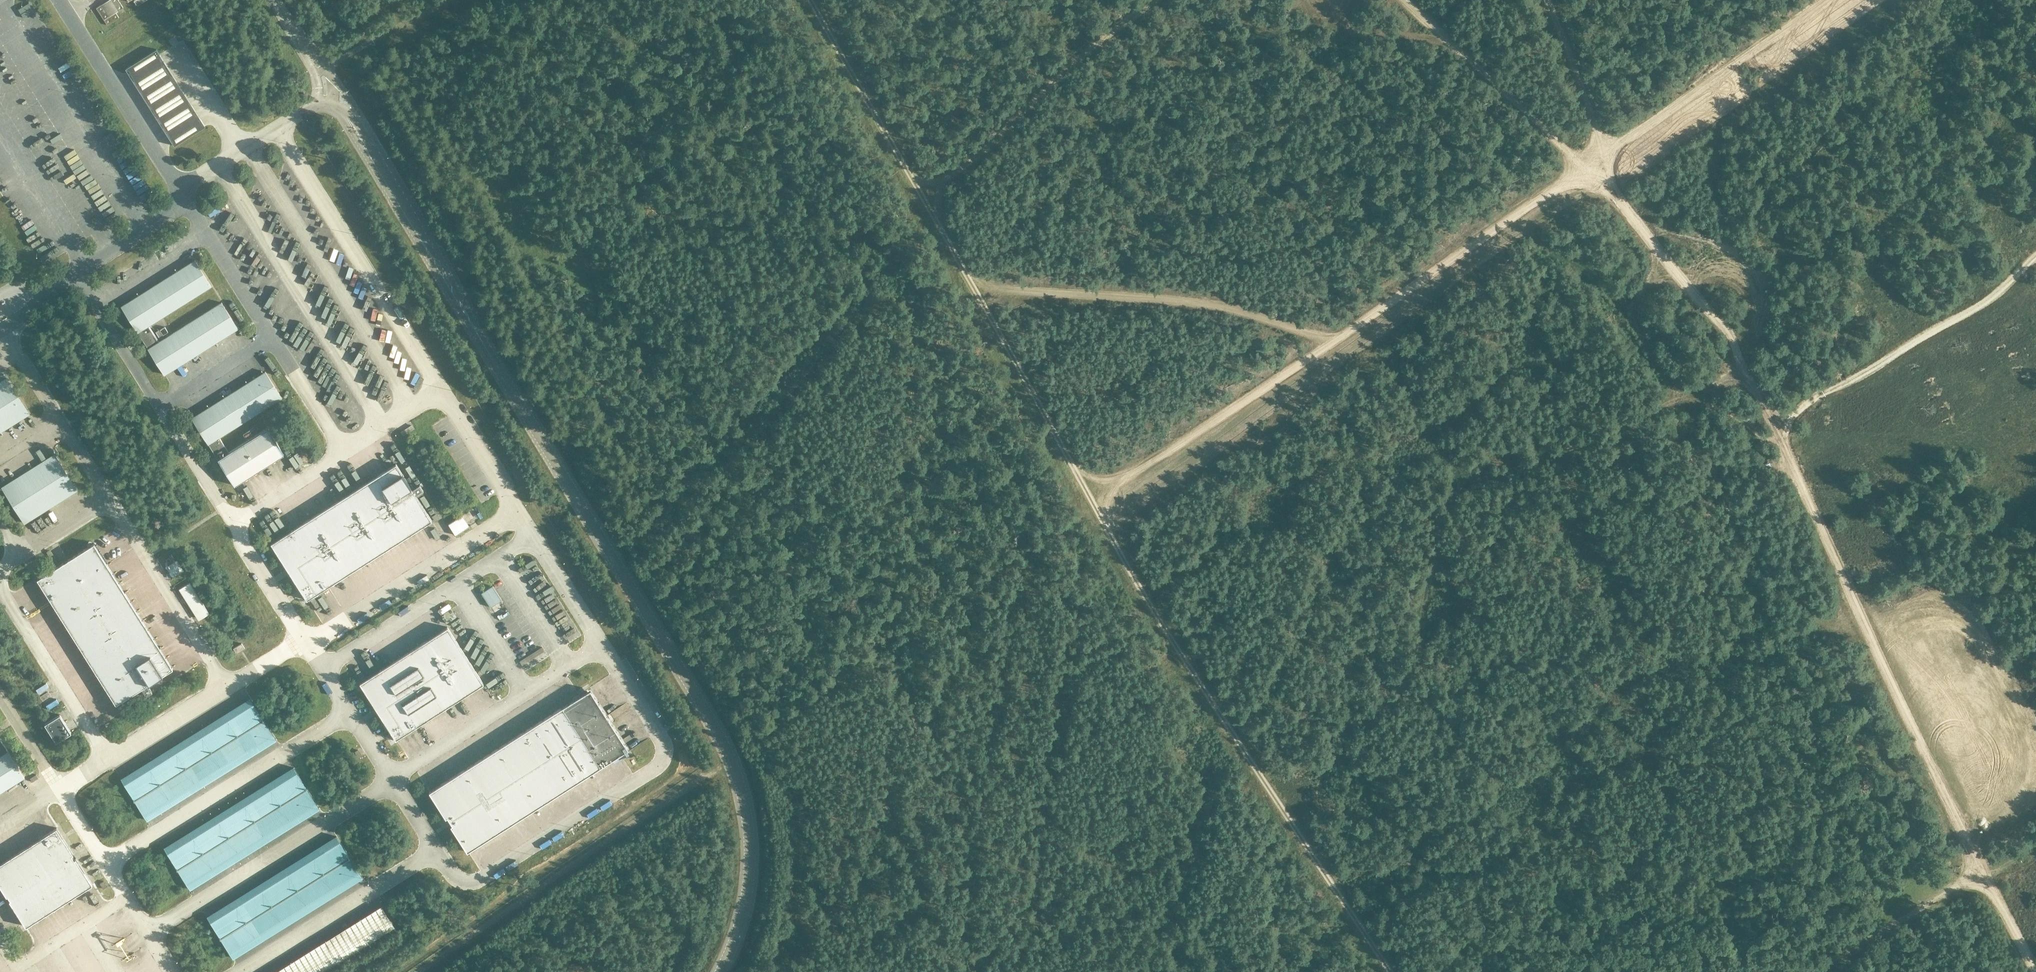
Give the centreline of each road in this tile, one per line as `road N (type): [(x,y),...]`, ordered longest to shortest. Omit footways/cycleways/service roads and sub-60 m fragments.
road 1 (unclassified): [(721,971),(746,905),(751,856),(730,759),(320,71)]
road 2 (unclassified): [(320,71),(447,0)]

